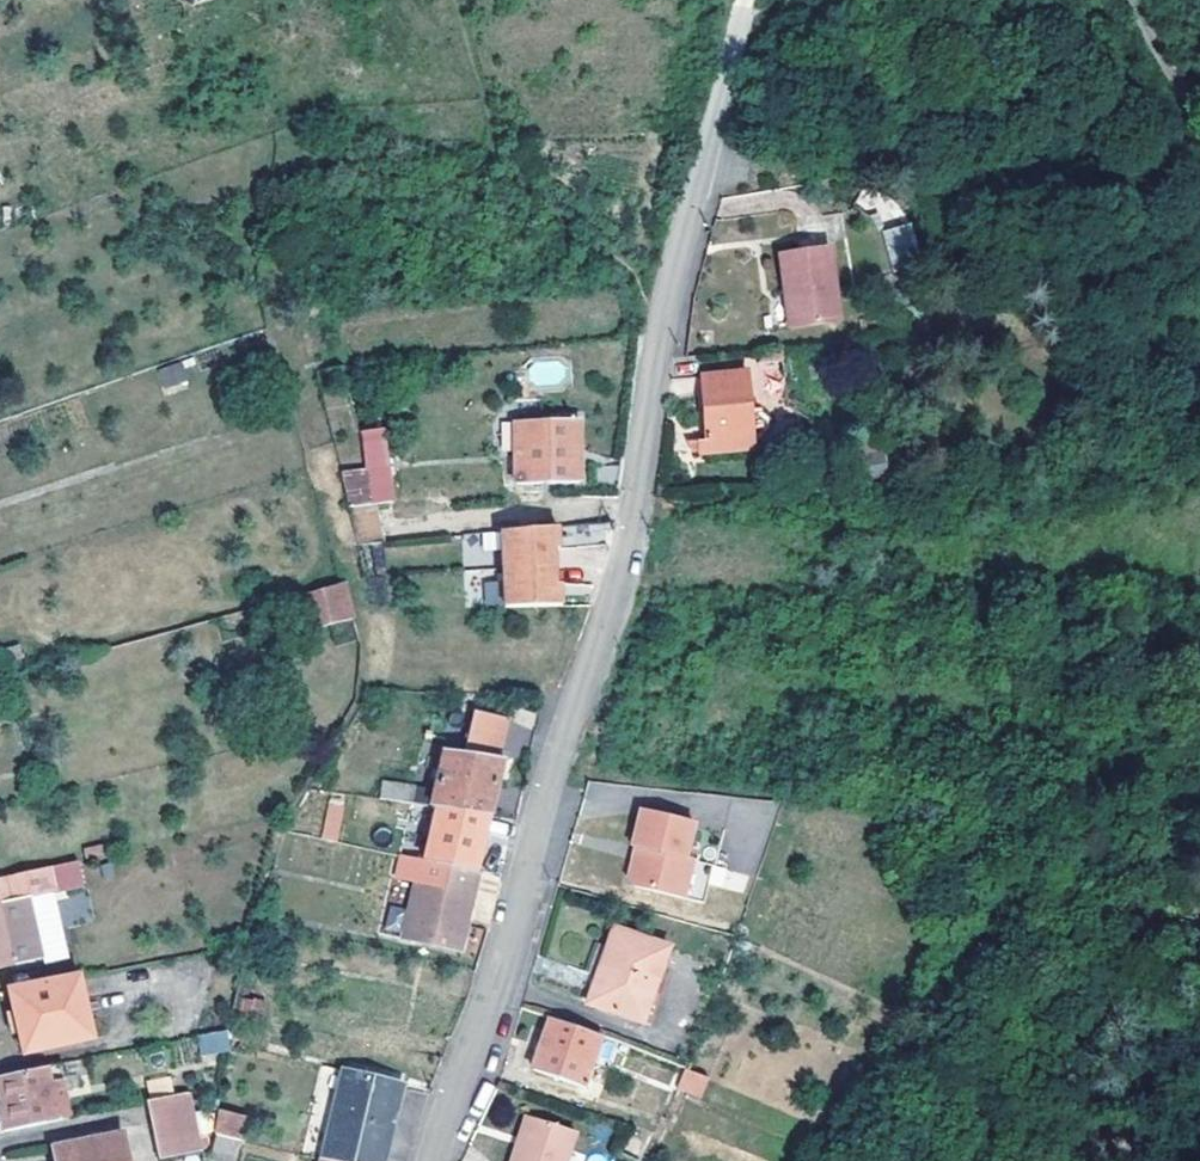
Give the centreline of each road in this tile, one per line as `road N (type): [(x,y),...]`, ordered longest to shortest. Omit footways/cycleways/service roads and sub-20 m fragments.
road 1 (residential): [(442,1160),(618,583),(751,0)]
road 2 (track): [(1134,0),(1199,117)]

